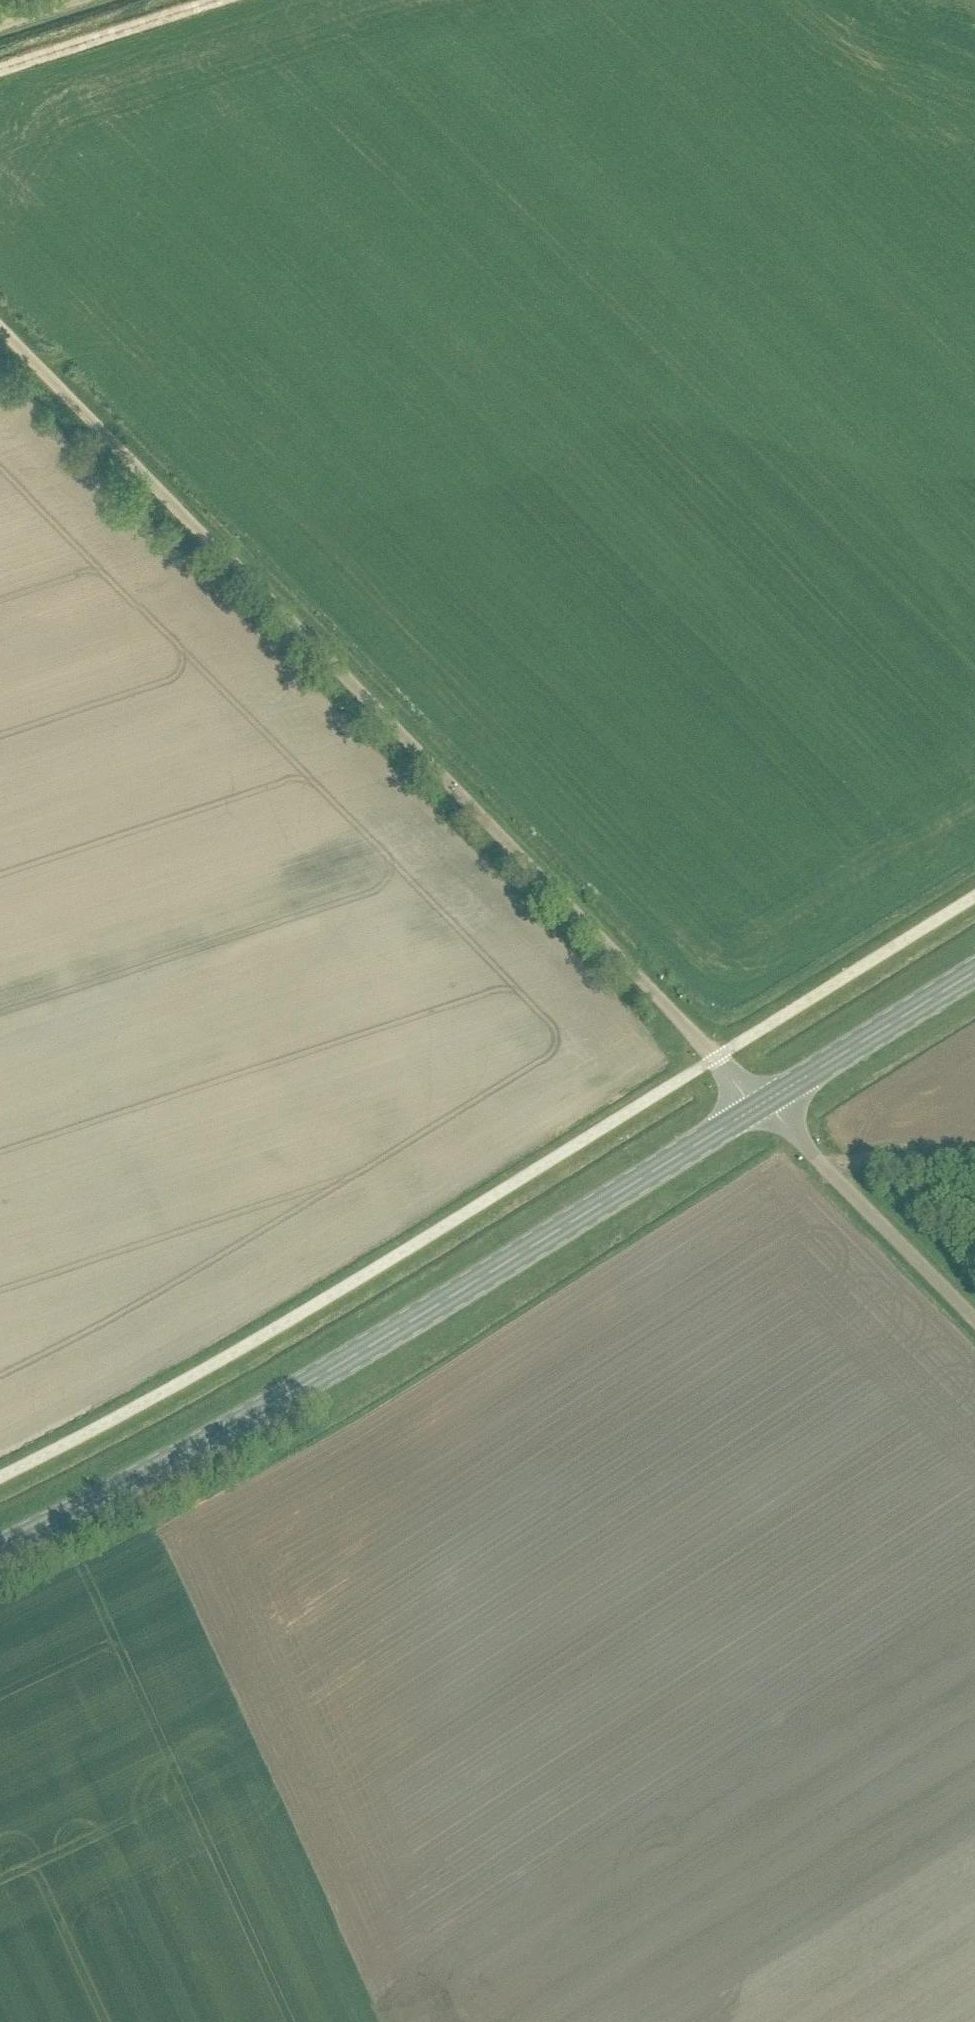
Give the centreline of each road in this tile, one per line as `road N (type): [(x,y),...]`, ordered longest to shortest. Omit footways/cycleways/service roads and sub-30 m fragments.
road 1 (unclassified): [(761,1106),(0,326)]
road 2 (primary): [(0,1549),(307,1379),(761,1106)]
road 3 (unclassified): [(974,1319),(761,1106)]
road 4 (primary): [(761,1106),(974,973)]
road 5 (track): [(836,1179),(881,1157),(974,1161)]

